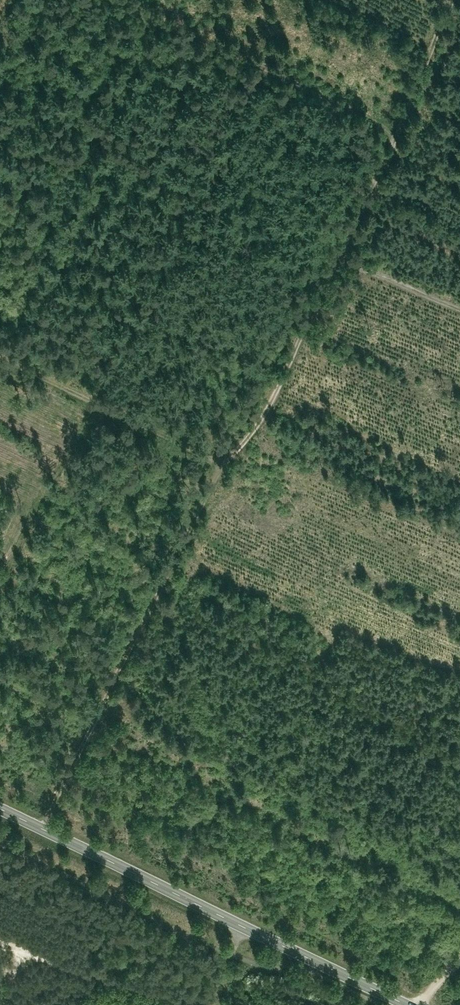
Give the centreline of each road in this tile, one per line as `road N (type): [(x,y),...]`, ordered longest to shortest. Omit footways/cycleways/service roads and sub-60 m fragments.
road 1 (track): [(337,264),(280,390),(221,475),(51,801)]
road 2 (track): [(114,0),(397,130),(337,264)]
road 3 (secondary): [(410,1004),(0,809)]
road 4 (track): [(0,367),(221,475)]
road 5 (track): [(397,130),(459,0)]
road 6 (track): [(337,264),(459,316)]

